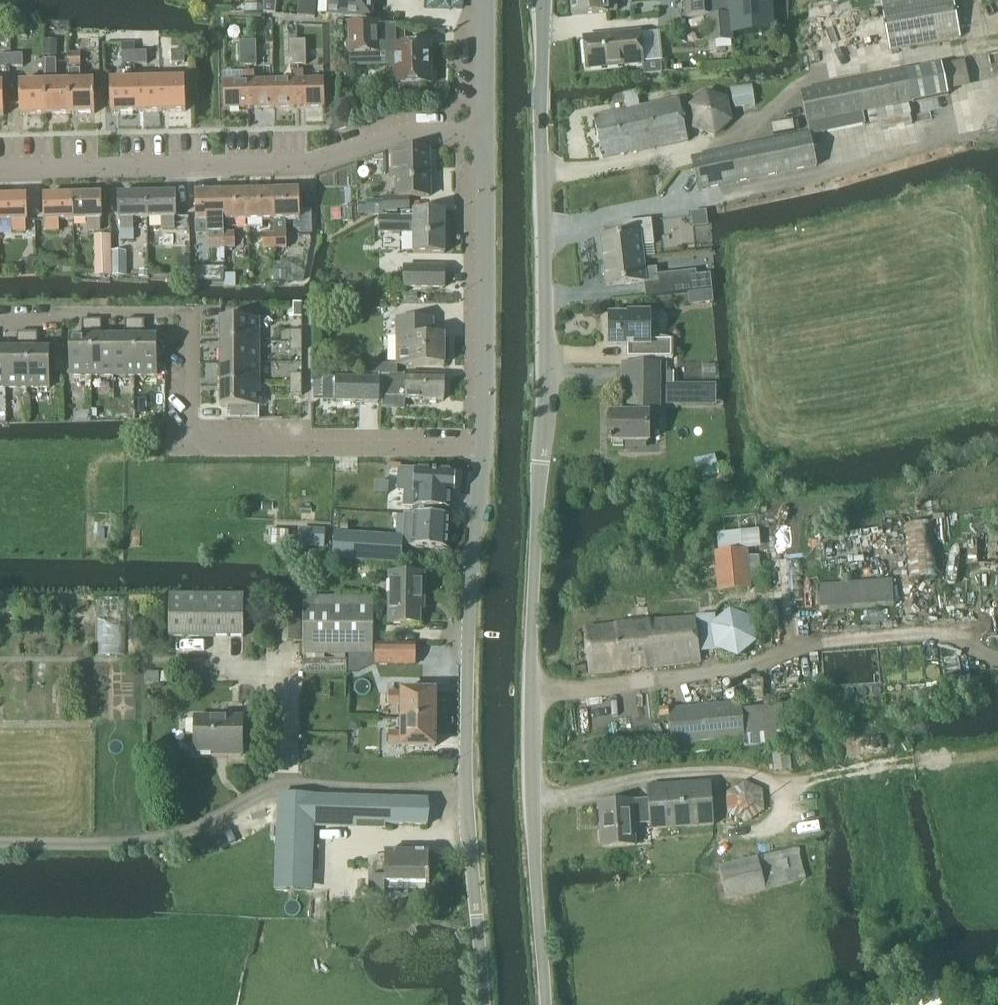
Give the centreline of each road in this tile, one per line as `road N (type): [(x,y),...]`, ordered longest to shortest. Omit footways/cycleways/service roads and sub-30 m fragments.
road 1 (tertiary): [(544,1004),(532,783),(541,0)]
road 2 (unclassified): [(479,1004),(467,732),(482,446)]
road 3 (residential): [(0,166),(292,160),(399,132),(483,128)]
road 4 (residential): [(482,446),(191,446),(188,312)]
road 5 (residential): [(482,446),(483,128)]
road 6 (track): [(288,785),(170,837),(0,845)]
road 7 (residential): [(483,128),(485,0)]

